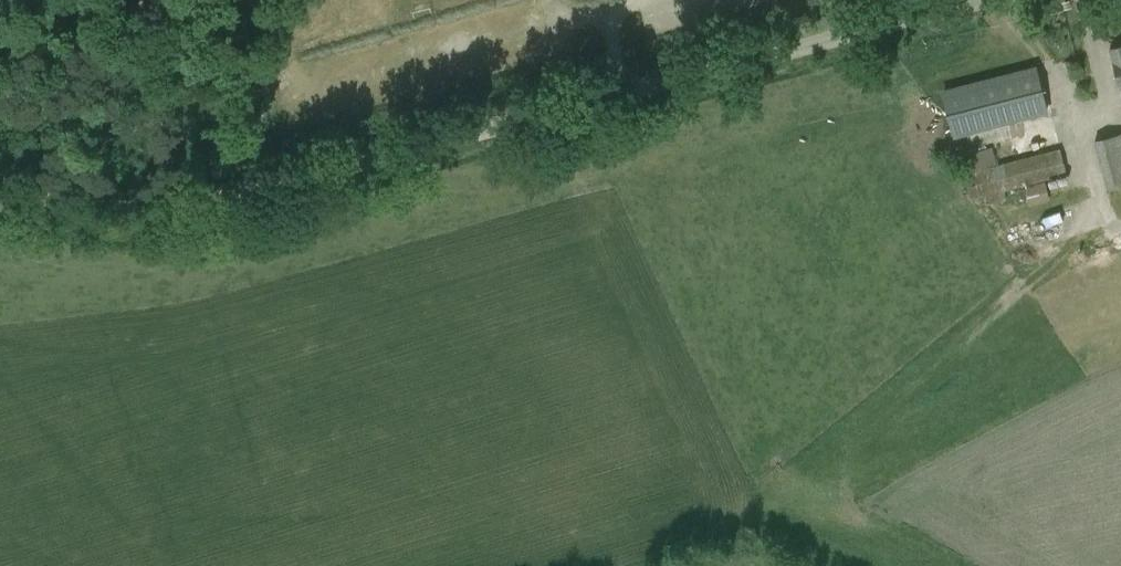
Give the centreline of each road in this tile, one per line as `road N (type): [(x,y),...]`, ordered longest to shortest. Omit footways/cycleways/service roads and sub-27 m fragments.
road 1 (unclassified): [(275,169),(980,0)]
road 2 (track): [(0,187),(92,210),(275,169)]

